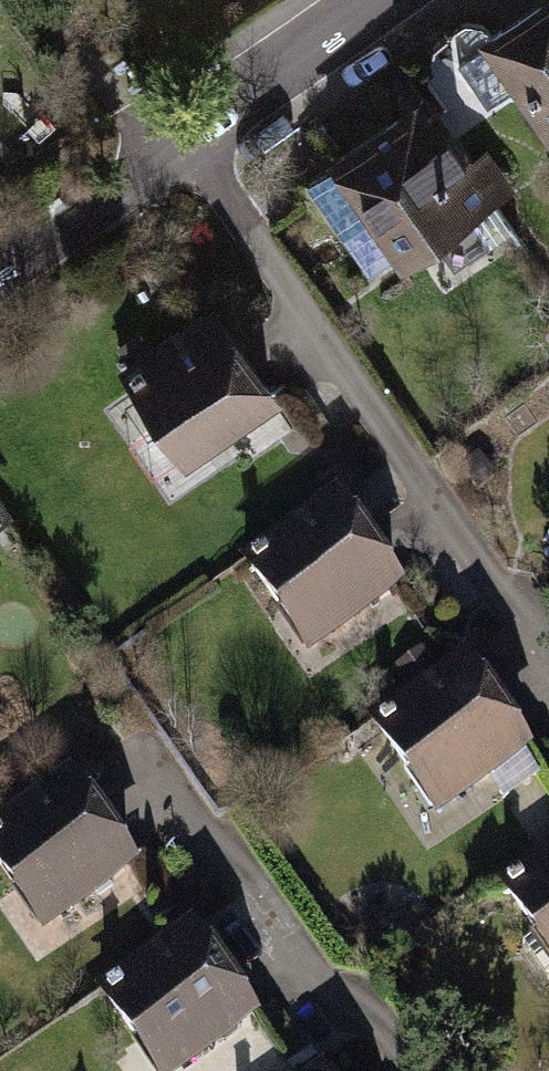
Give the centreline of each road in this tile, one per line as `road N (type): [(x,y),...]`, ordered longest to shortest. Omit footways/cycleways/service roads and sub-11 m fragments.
road 1 (residential): [(245,102),(0,273)]
road 2 (residential): [(372,0),(245,102)]

